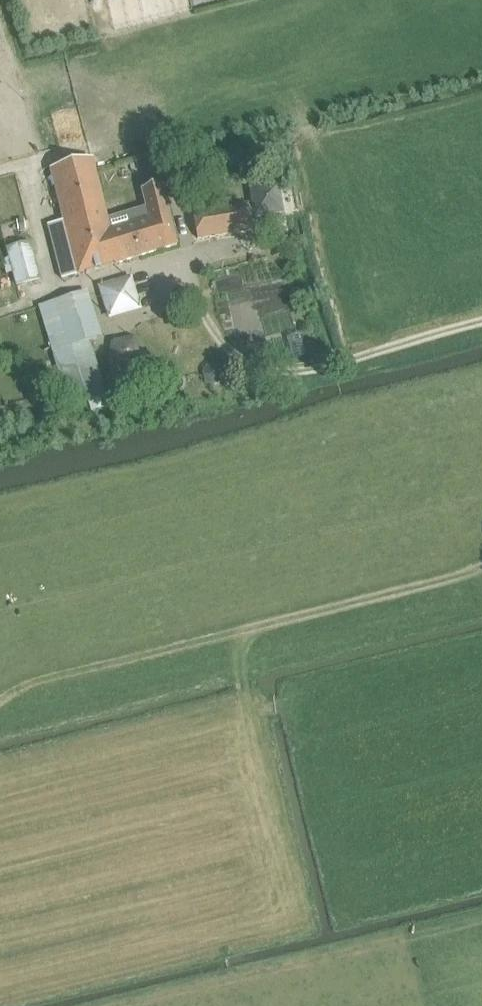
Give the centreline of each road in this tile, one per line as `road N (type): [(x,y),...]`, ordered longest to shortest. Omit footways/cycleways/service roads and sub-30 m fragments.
road 1 (track): [(0,703),(30,685),(481,568)]
road 2 (track): [(110,1005),(481,911)]

